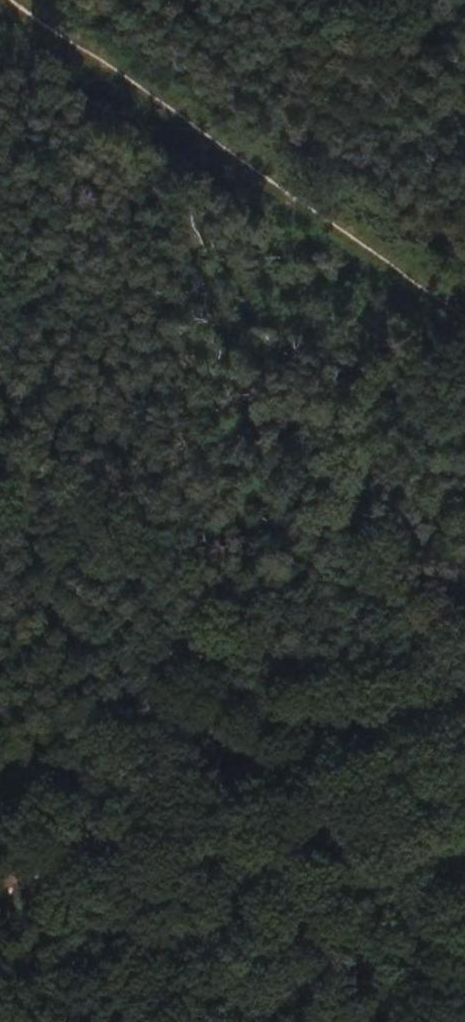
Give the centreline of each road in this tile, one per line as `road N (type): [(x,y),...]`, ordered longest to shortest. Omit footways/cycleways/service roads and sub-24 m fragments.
road 1 (track): [(0,890),(464,705)]

